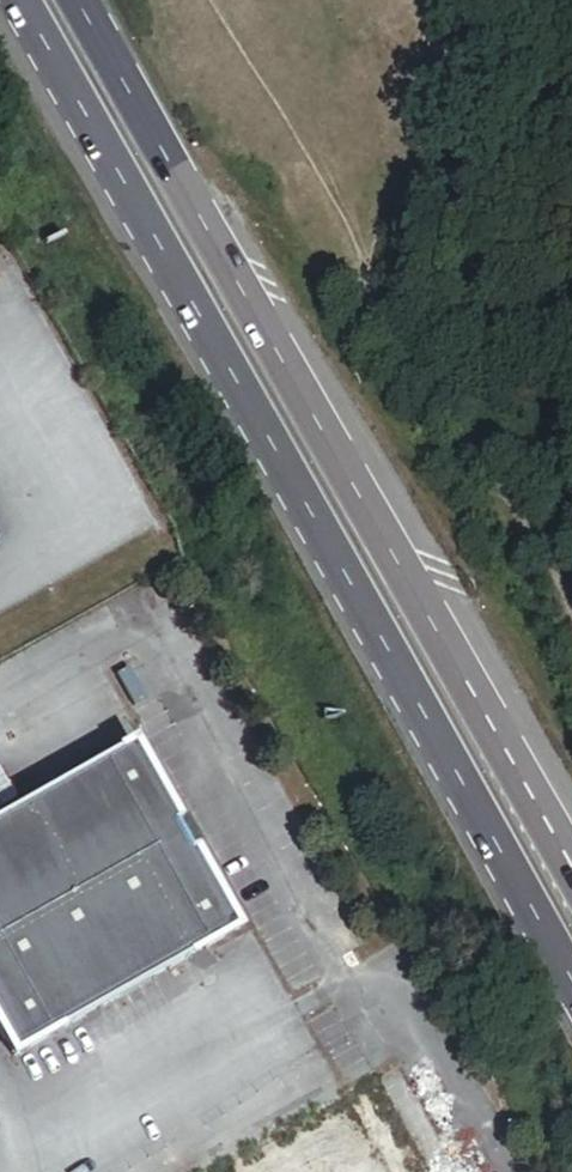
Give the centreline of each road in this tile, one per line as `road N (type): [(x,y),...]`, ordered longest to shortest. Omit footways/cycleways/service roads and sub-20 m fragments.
road 1 (primary): [(17,0),(571,971)]
road 2 (primary): [(571,872),(77,0)]

